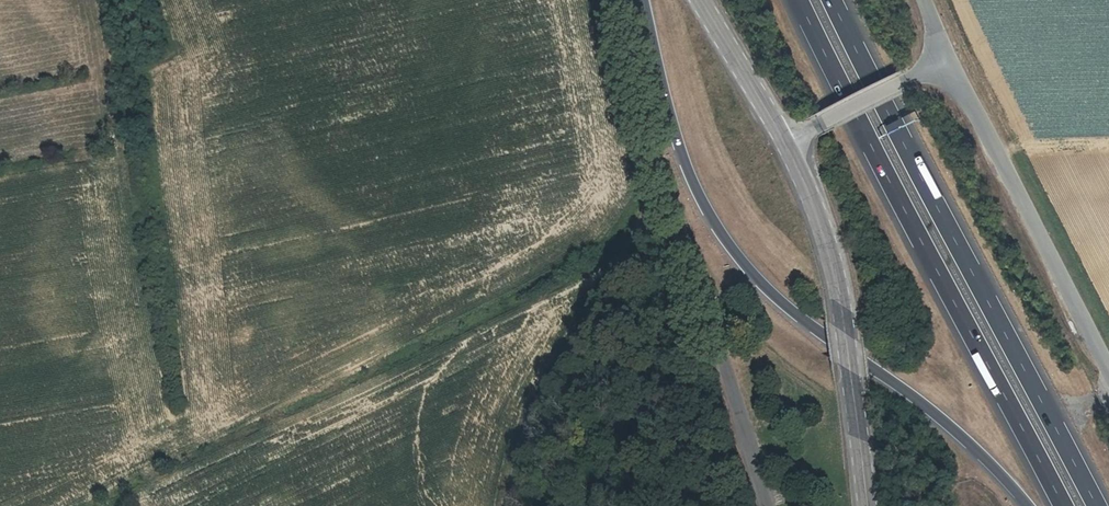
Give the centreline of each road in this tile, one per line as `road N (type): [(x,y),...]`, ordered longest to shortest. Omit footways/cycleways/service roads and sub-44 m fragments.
road 1 (motorway): [(649,0),(689,170),(744,264),(959,432),(1029,505)]
road 2 (motorway): [(1098,505),(832,0)]
road 3 (motorway): [(799,0),(1063,505)]
road 4 (secondary): [(788,144),(836,263),(869,505)]
road 5 (residential): [(950,61),(1108,365)]
road 6 (unclassified): [(651,245),(526,411),(501,505)]
road 7 (unclassified): [(651,245),(683,248),(774,505)]
road 8 (track): [(615,0),(654,218),(651,245)]
road 9 (unclassified): [(788,144),(950,61)]
road 10 (secondary): [(702,0),(788,144)]

